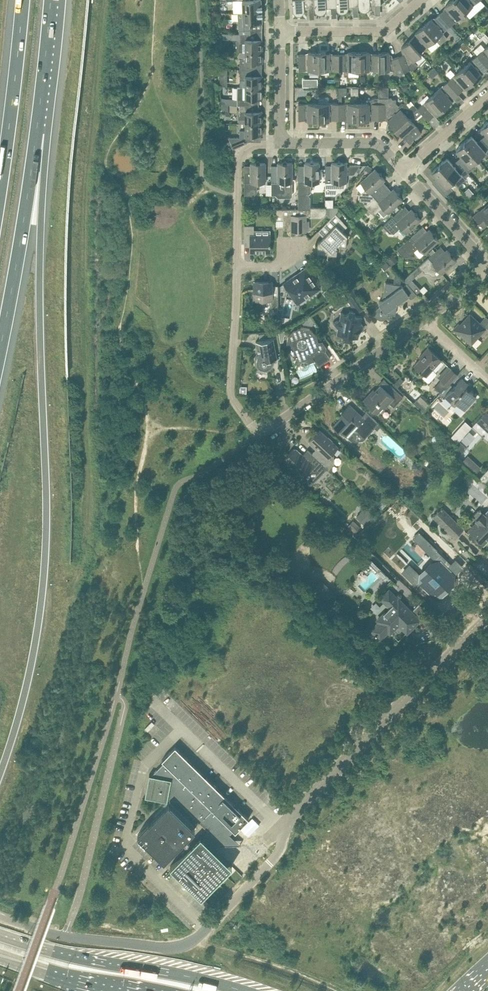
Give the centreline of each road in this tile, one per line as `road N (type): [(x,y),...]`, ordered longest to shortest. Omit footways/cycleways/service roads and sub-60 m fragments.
road 1 (motorway): [(0,774),(29,677),(45,561),(37,132)]
road 2 (unclassified): [(279,829),(487,617)]
road 3 (primary): [(243,990),(0,934)]
road 4 (motorway): [(0,351),(37,132)]
road 5 (residential): [(249,422),(259,435),(425,320)]
road 6 (motorway): [(23,0),(0,192)]
road 7 (unclassified): [(187,945),(64,937),(0,916)]
road 8 (unclassified): [(157,704),(279,829)]
road 9 (residential): [(249,422),(230,390),(237,266)]
road 10 (unclassified): [(187,945),(281,853),(279,829)]
road 11 (residential): [(280,31),(383,31),(419,0)]
road 12 (residential): [(404,170),(382,148),(363,143),(280,144)]
road 13 (motorway): [(37,132),(51,0)]
road 14 (residential): [(487,265),(404,170)]

